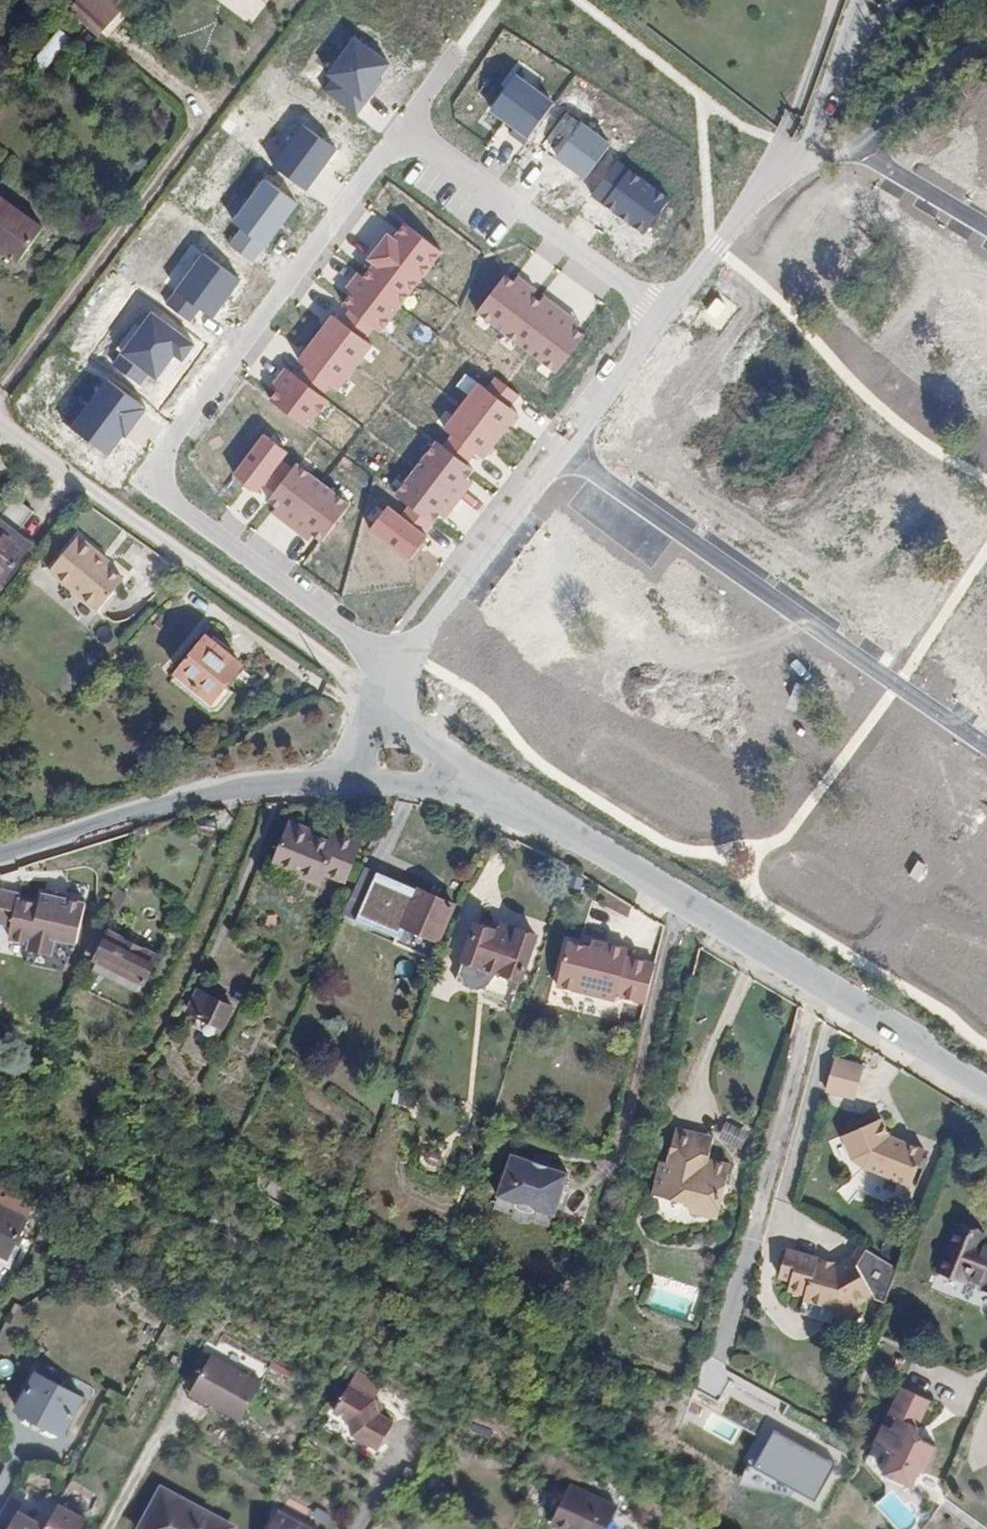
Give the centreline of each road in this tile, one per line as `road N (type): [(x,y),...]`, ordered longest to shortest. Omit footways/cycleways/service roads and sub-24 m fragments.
road 1 (residential): [(405,134),(381,149),(169,445),(162,470),(181,511),(398,665)]
road 2 (residential): [(986,1088),(525,805)]
road 3 (residential): [(986,746),(560,450)]
road 4 (residential): [(0,422),(375,701)]
road 5 (residential): [(329,785),(233,785),(0,852)]
road 6 (residential): [(667,310),(428,138),(405,134)]
road 7 (residential): [(398,665),(560,450)]
road 8 (residential): [(762,182),(825,77),(851,0)]
road 9 (residential): [(525,805),(423,784),(329,785)]
road 10 (residential): [(375,701),(525,805)]
road 11 (residential): [(560,450),(667,310)]
road 12 (residential): [(857,143),(986,44)]
road 13 (residential): [(667,310),(762,182)]
road 14 (residential): [(857,143),(986,229)]

